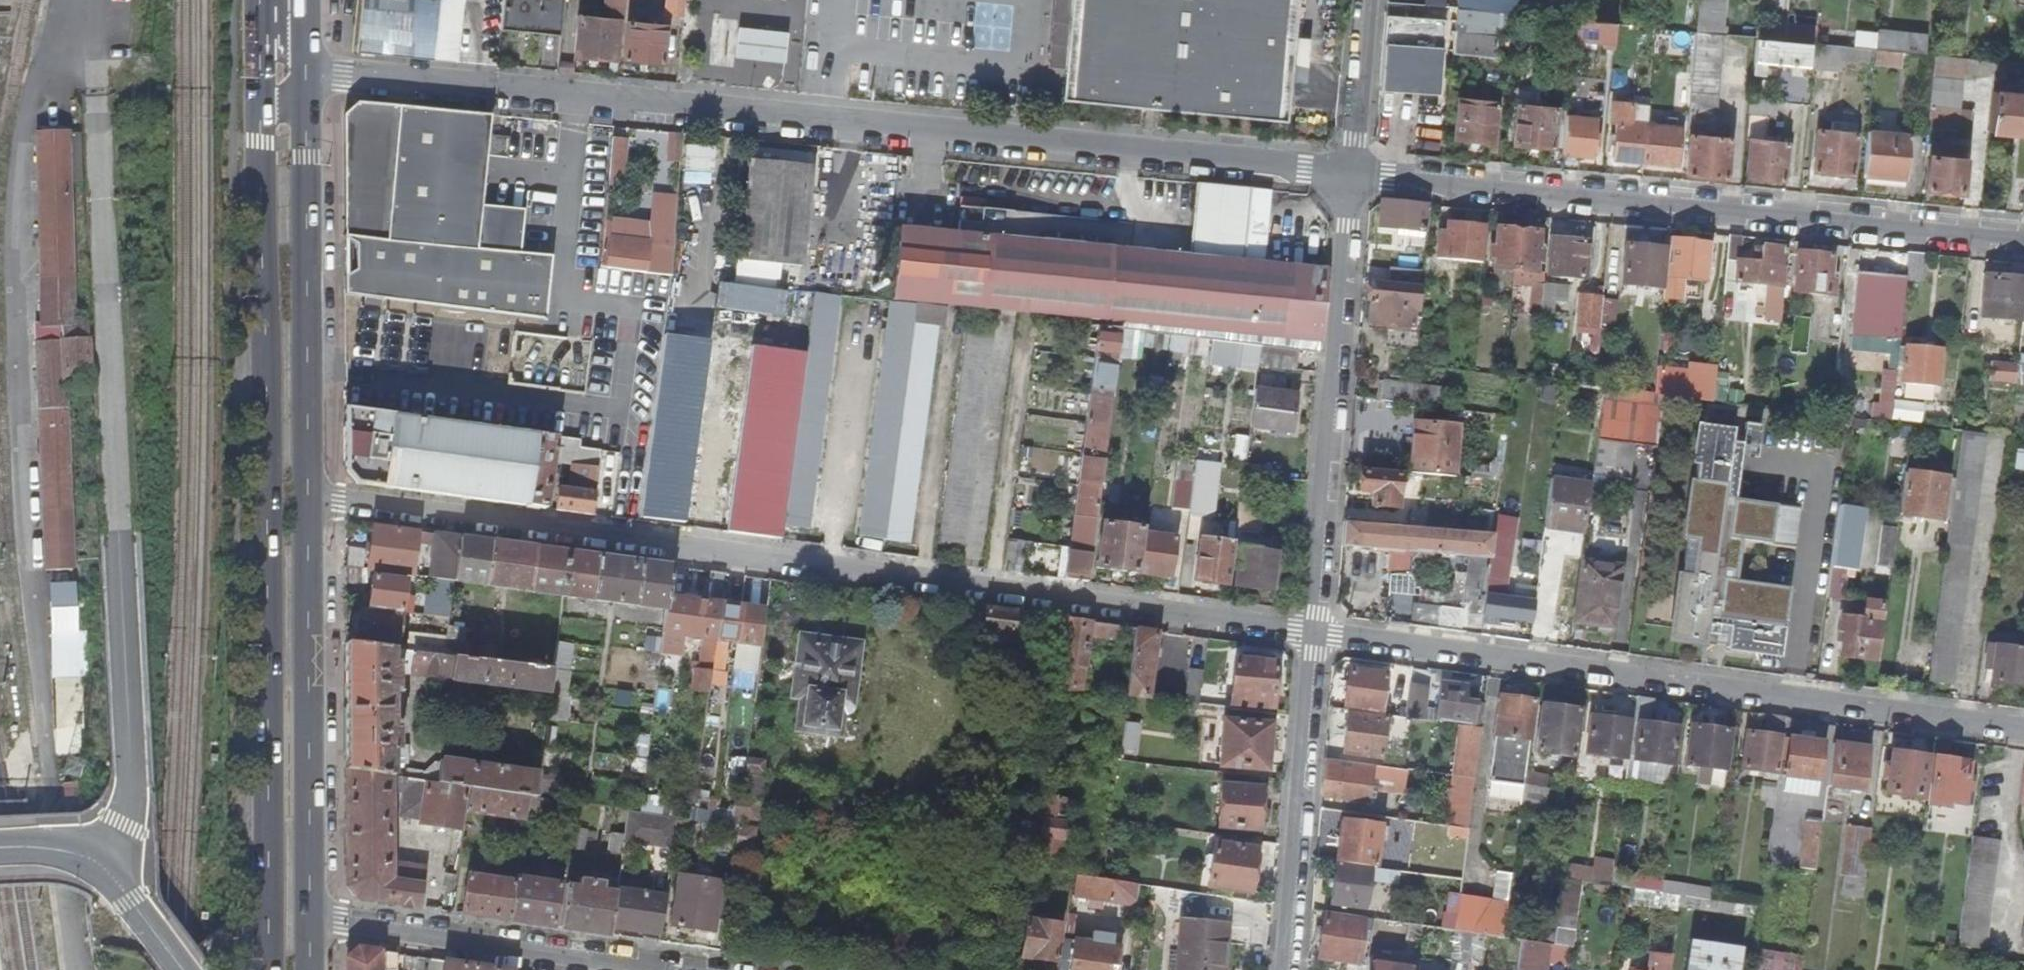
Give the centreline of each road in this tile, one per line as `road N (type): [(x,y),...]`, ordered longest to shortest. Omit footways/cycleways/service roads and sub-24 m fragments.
road 1 (residential): [(1357,172),(306,77)]
road 2 (residential): [(1319,630),(993,594),(301,500)]
road 3 (primary): [(261,110),(268,969)]
road 4 (residential): [(1319,630),(2023,729)]
road 5 (residential): [(2023,238),(1357,172)]
road 6 (residential): [(1319,630),(1357,172)]
road 7 (primary): [(301,500),(306,77)]
road 8 (primary): [(308,922),(301,500)]
road 9 (residential): [(1288,969),(1319,630)]
road 10 (residential): [(644,969),(308,922)]
road 11 (secondary): [(181,969),(91,865),(0,854)]
road 12 (residential): [(1357,172),(1365,0)]

